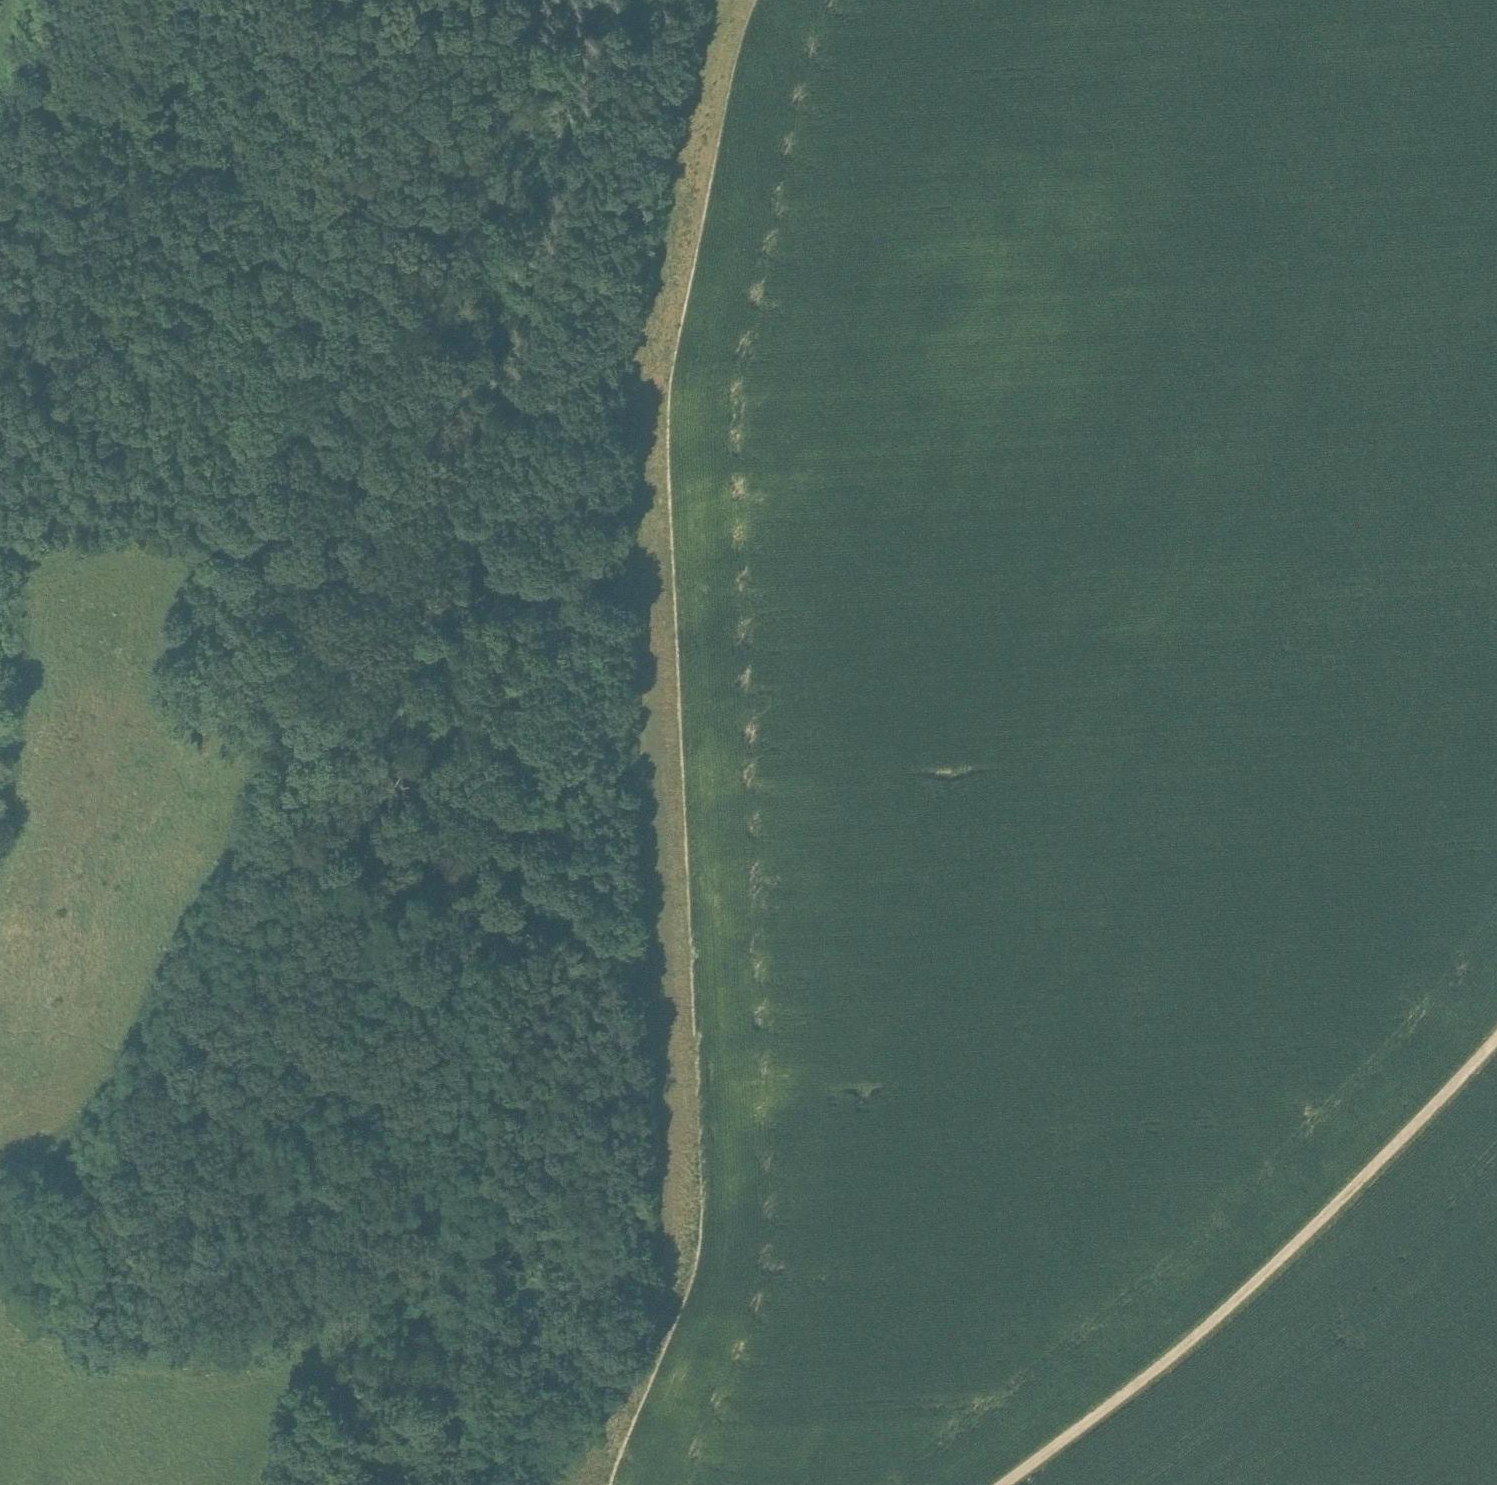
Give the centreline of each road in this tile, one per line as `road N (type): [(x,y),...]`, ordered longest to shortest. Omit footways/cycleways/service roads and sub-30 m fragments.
road 1 (track): [(1496,1037),(1214,1321),(1002,1484)]

